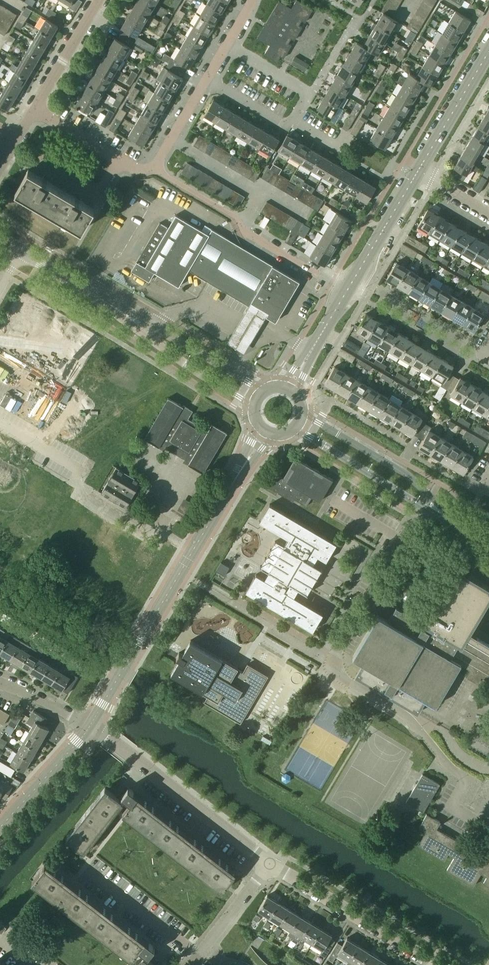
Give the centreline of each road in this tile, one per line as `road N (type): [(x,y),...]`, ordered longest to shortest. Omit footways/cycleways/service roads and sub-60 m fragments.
road 1 (tertiary): [(90,724),(264,433)]
road 2 (residential): [(345,293),(152,169)]
road 3 (residential): [(270,864),(90,724)]
road 4 (residential): [(434,964),(270,864)]
road 5 (unclassified): [(330,661),(325,669),(411,722),(465,781)]
road 6 (residential): [(426,501),(330,661)]
road 7 (unclassified): [(262,390),(127,315)]
road 8 (unclassified): [(127,315),(252,405)]
road 9 (tertiary): [(426,501),(412,478),(304,414)]
road 10 (tertiary): [(296,430),(426,501)]
road 11 (tertiary): [(420,168),(345,293)]
road 12 (residential): [(198,956),(89,872)]
road 13 (tertiary): [(0,828),(90,724)]
road 14 (tertiary): [(488,52),(420,168)]
road 15 (residential): [(228,43),(309,91),(290,121)]
road 16 (unclassified): [(127,315),(18,250)]
road 17 (residential): [(34,108),(98,0)]

